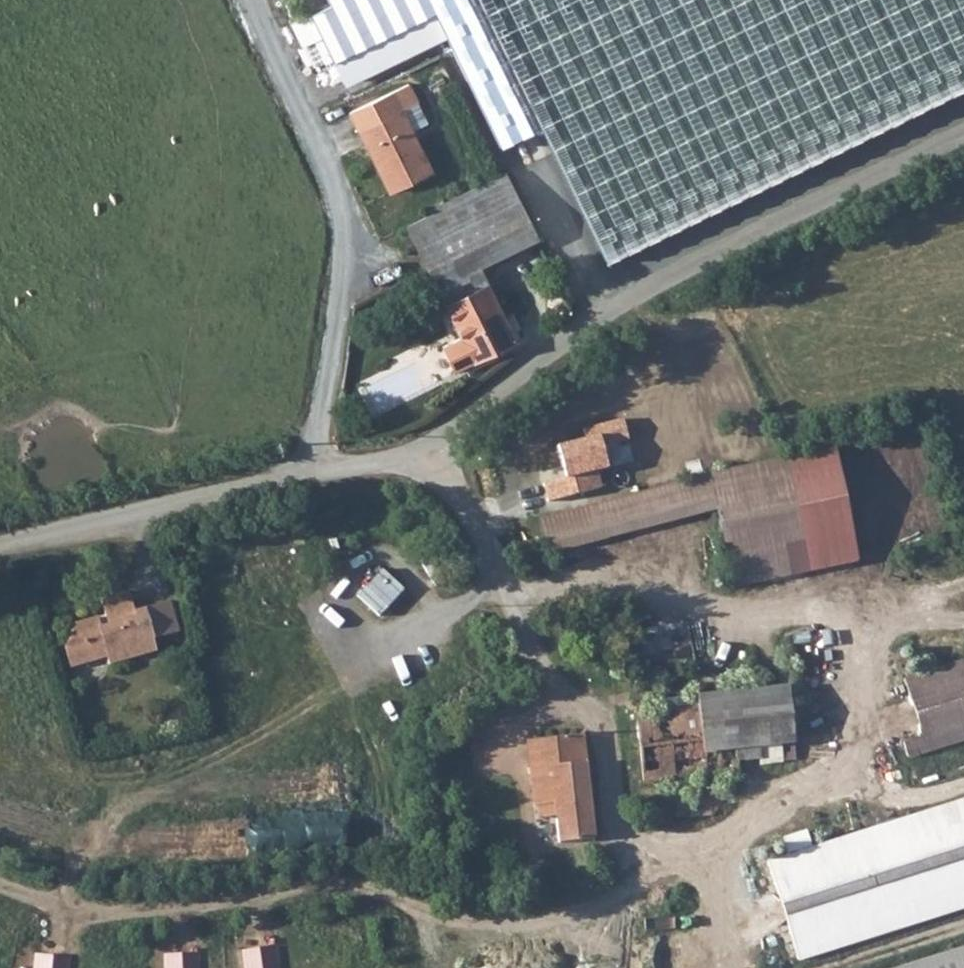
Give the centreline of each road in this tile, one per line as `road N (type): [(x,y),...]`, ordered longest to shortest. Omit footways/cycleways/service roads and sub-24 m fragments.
road 1 (unclassified): [(0,545),(422,450),(672,274),(963,140)]
road 2 (track): [(9,898),(109,911),(338,887),(450,923),(595,907),(631,853)]

